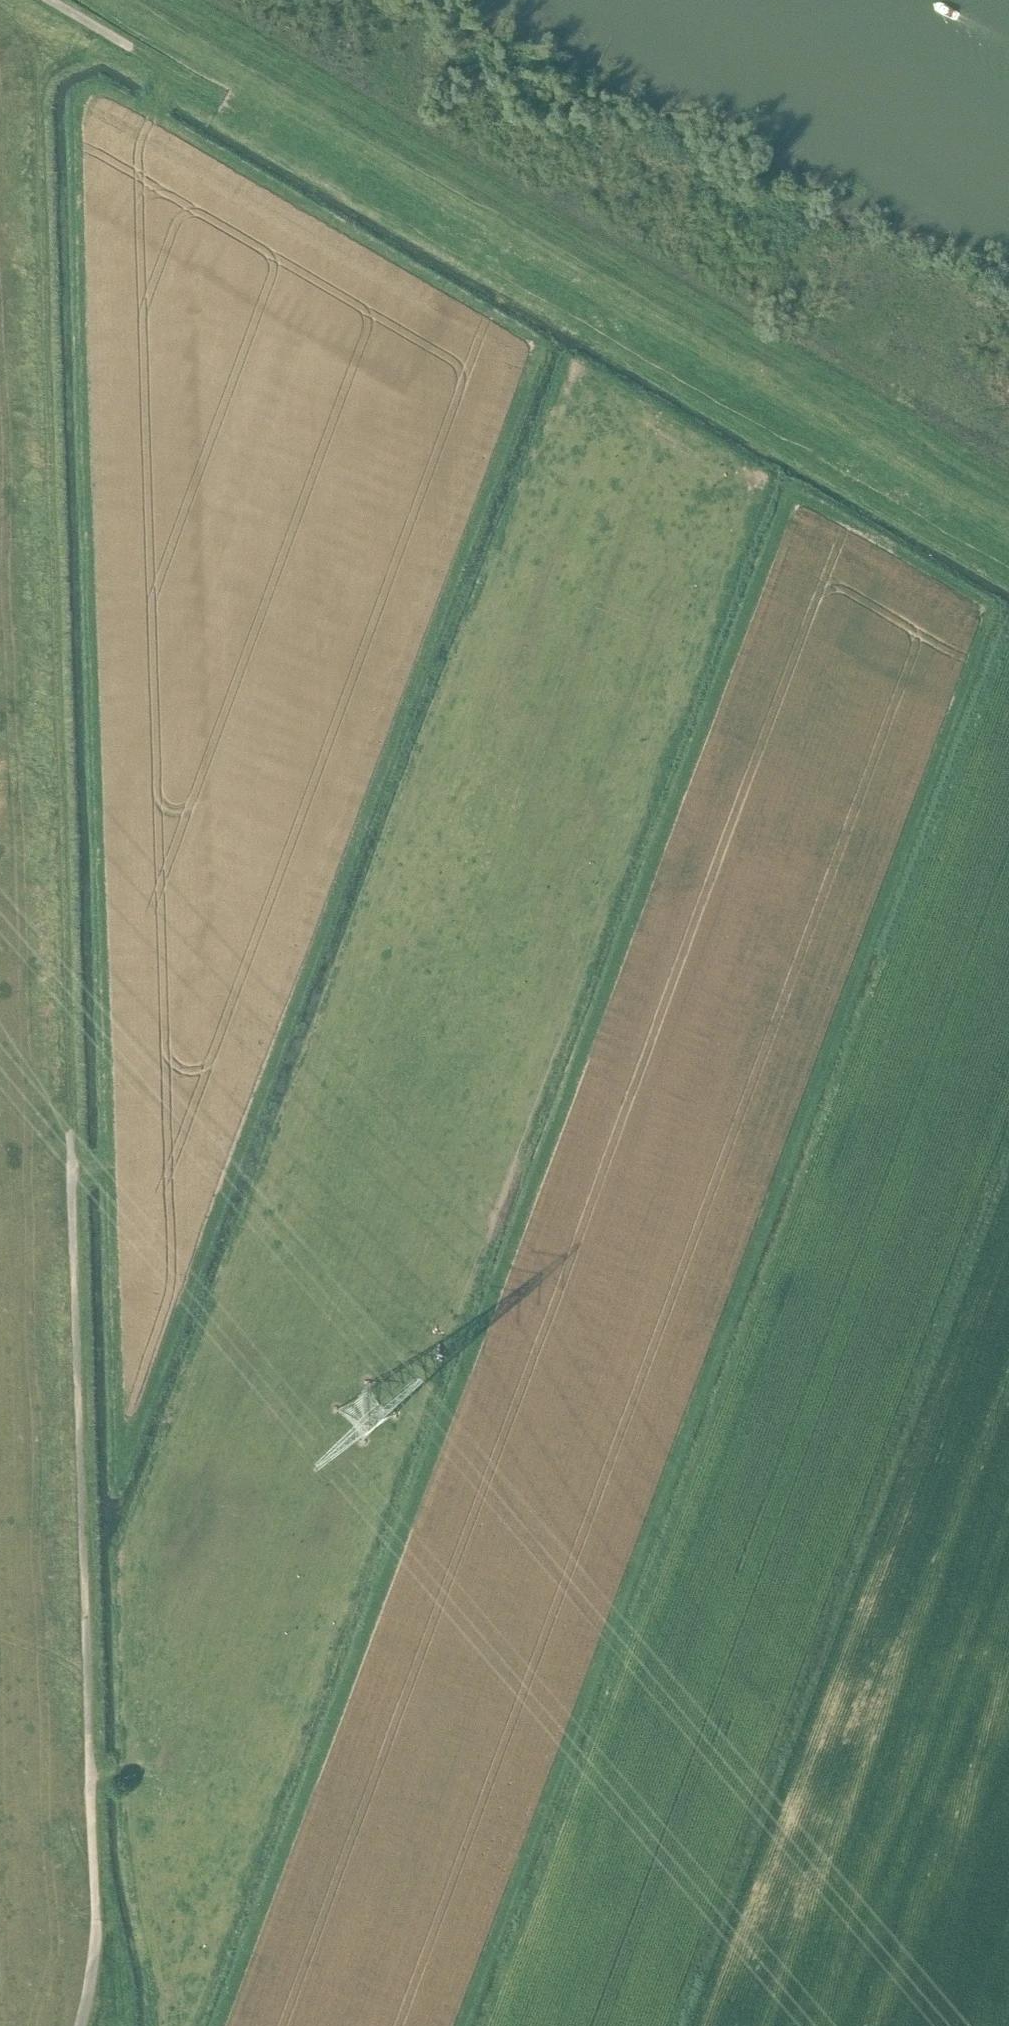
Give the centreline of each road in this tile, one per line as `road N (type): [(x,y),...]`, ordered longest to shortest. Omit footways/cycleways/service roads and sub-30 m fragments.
road 1 (unclassified): [(79,2025),(97,1942),(70,1128)]
road 2 (track): [(327,157),(223,100),(162,77)]

